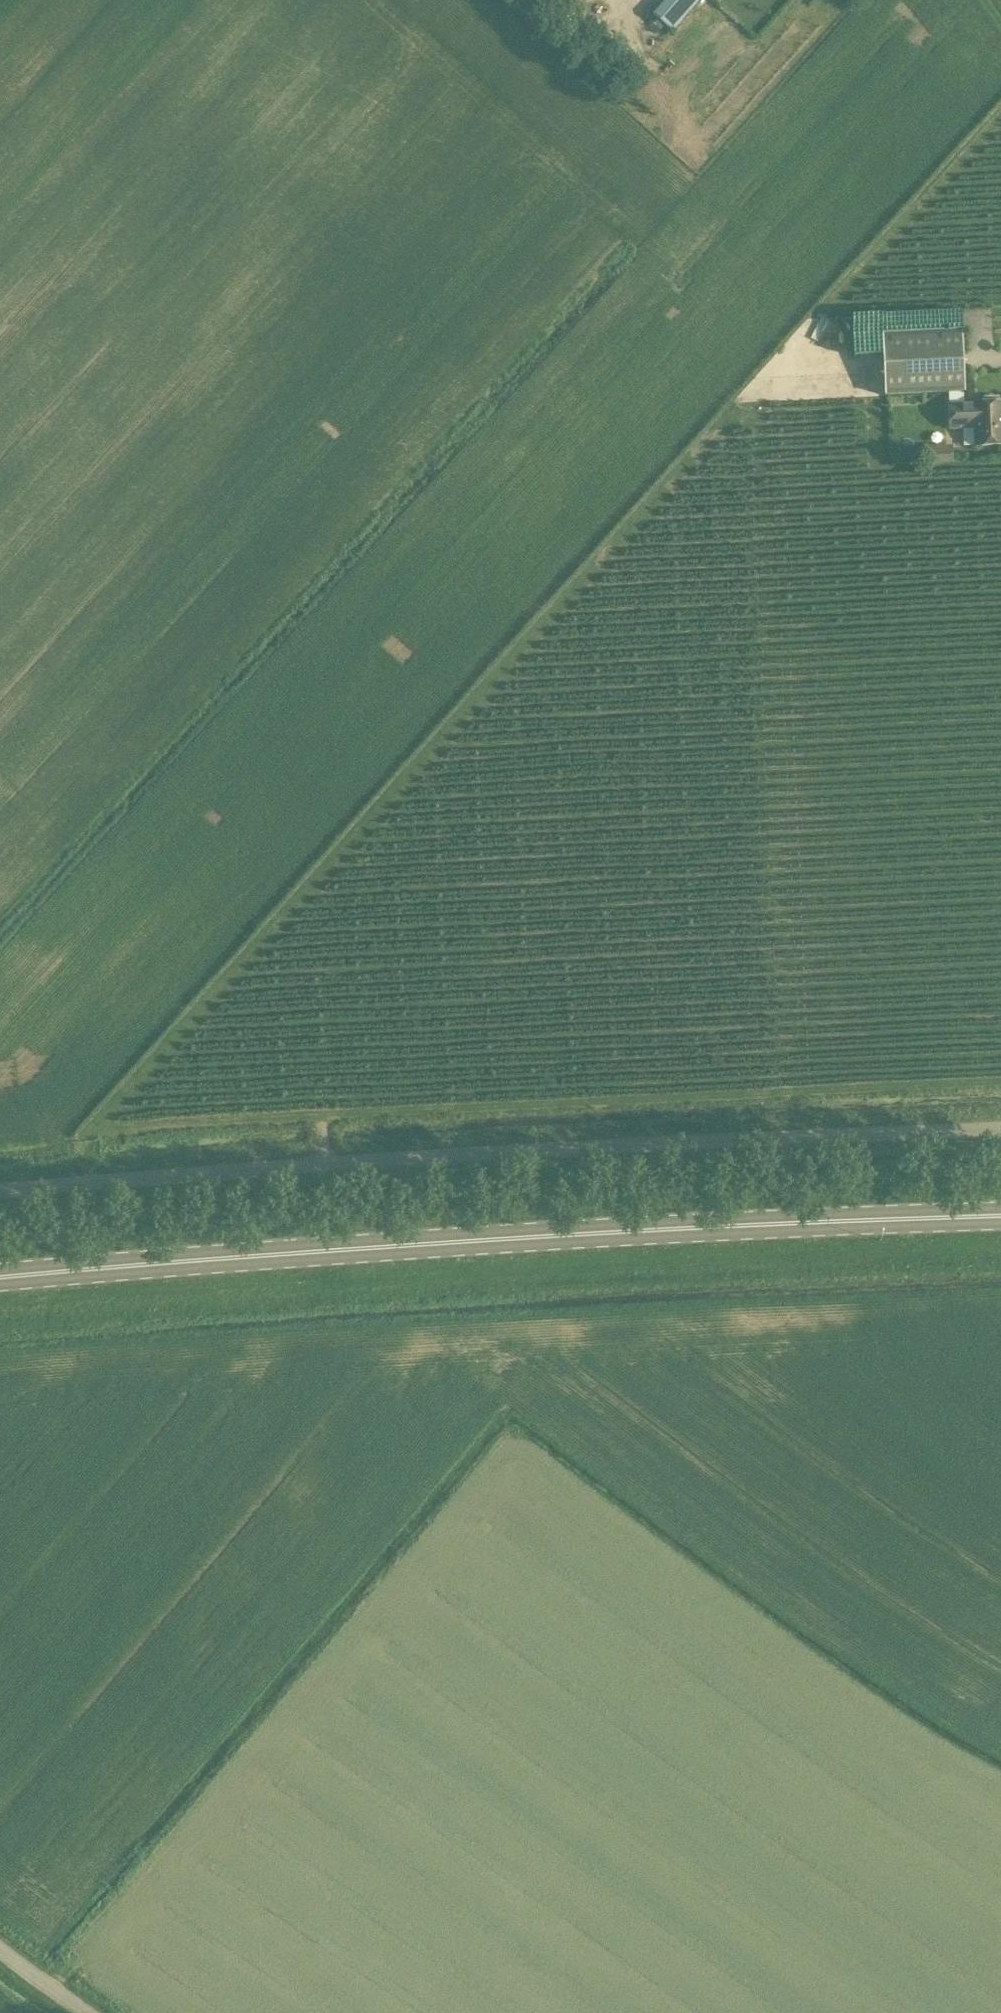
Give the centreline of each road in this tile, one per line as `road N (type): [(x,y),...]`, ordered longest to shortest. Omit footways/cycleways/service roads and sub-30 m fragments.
road 1 (unclassified): [(0,1202),(1000,1133)]
road 2 (primary): [(1000,1216),(693,1228),(0,1278)]

